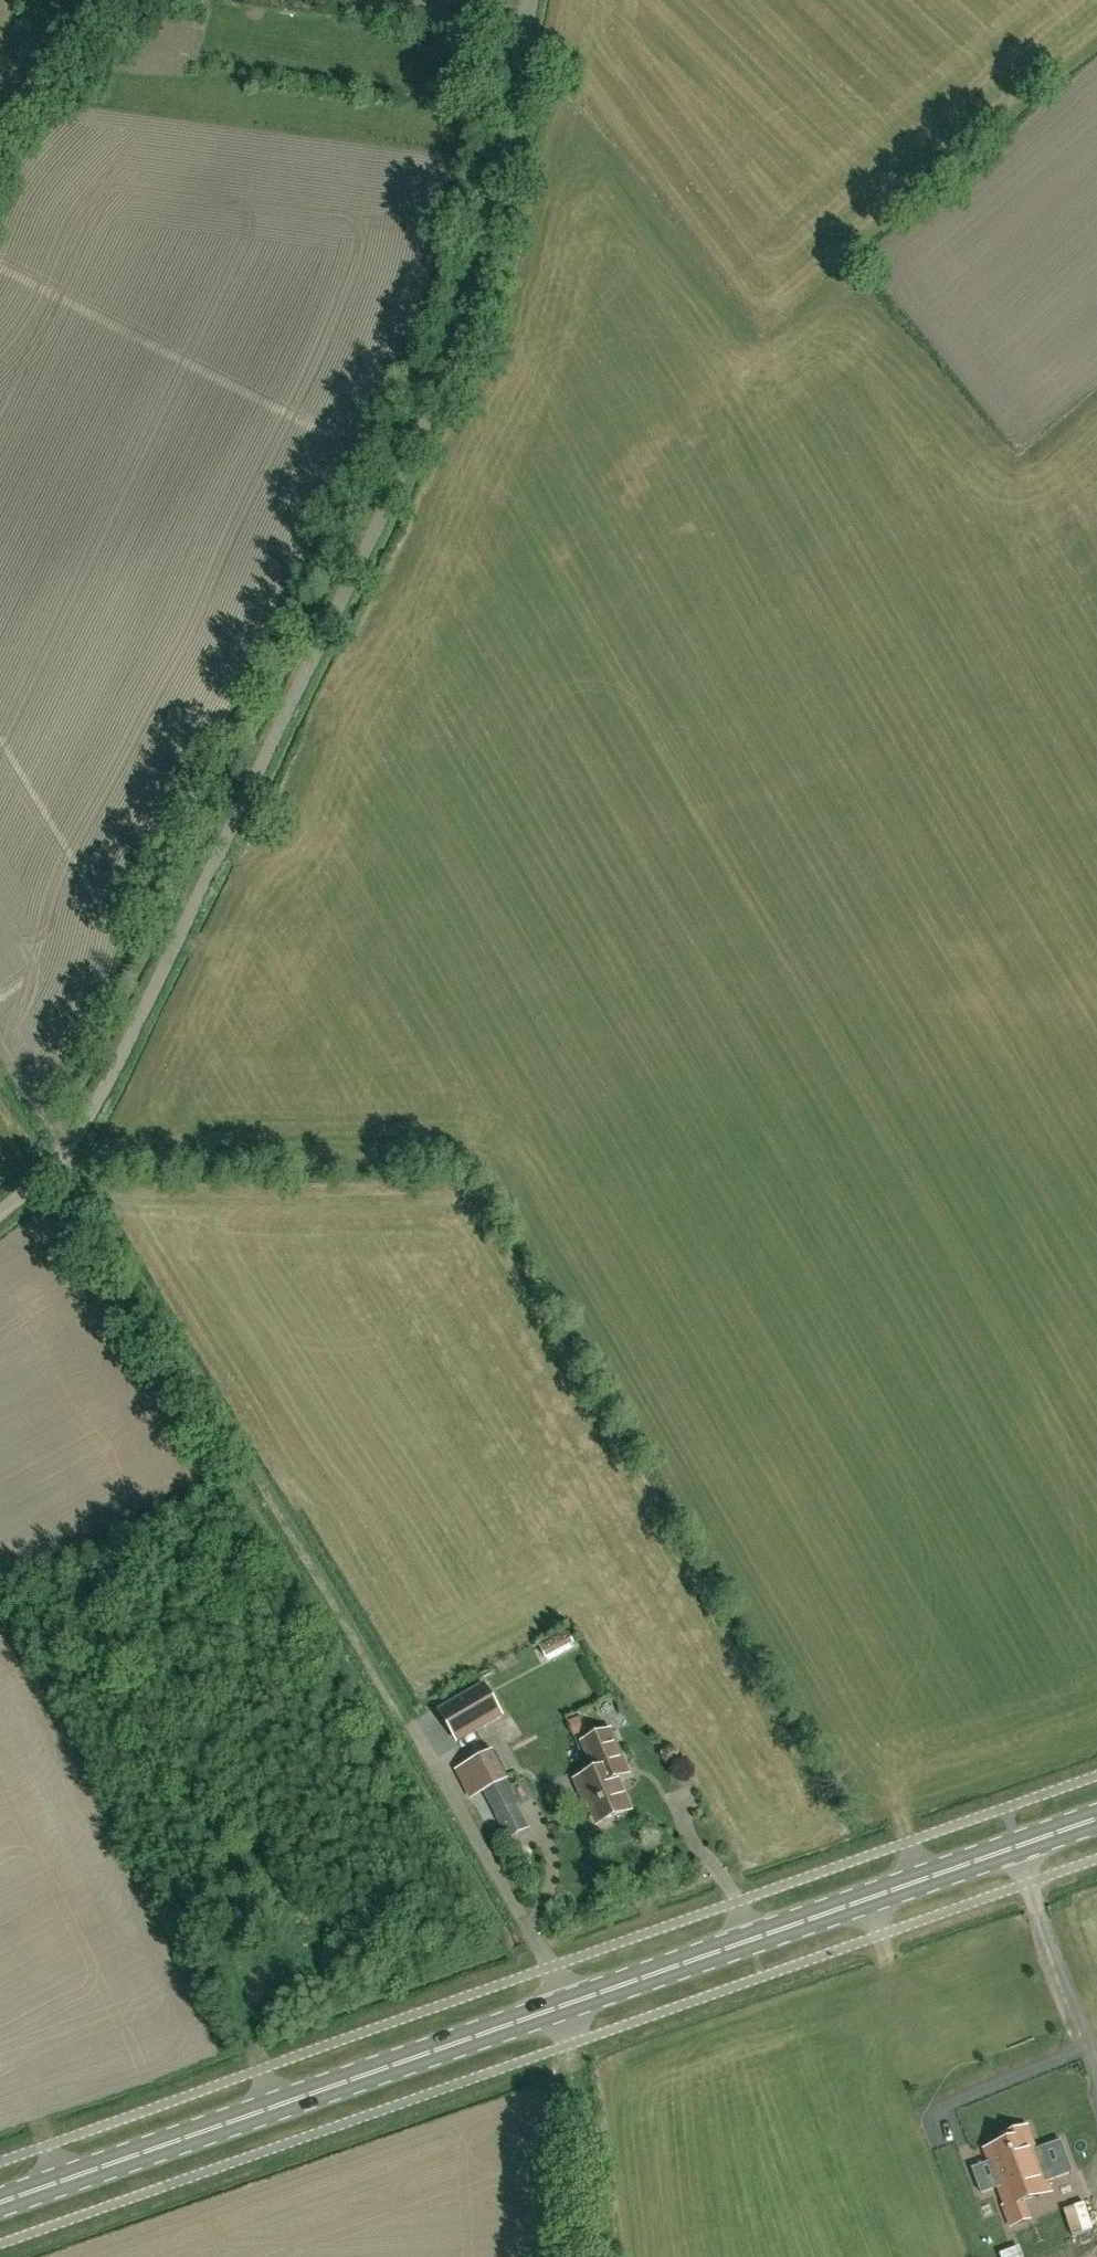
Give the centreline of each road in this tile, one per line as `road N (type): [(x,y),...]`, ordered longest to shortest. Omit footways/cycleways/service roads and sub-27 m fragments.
road 1 (unclassified): [(0,1211),(63,1157),(121,1058),(460,337),(530,0)]
road 2 (primary): [(0,2202),(1096,1818)]
road 3 (track): [(575,2070),(551,1968),(410,1722)]

